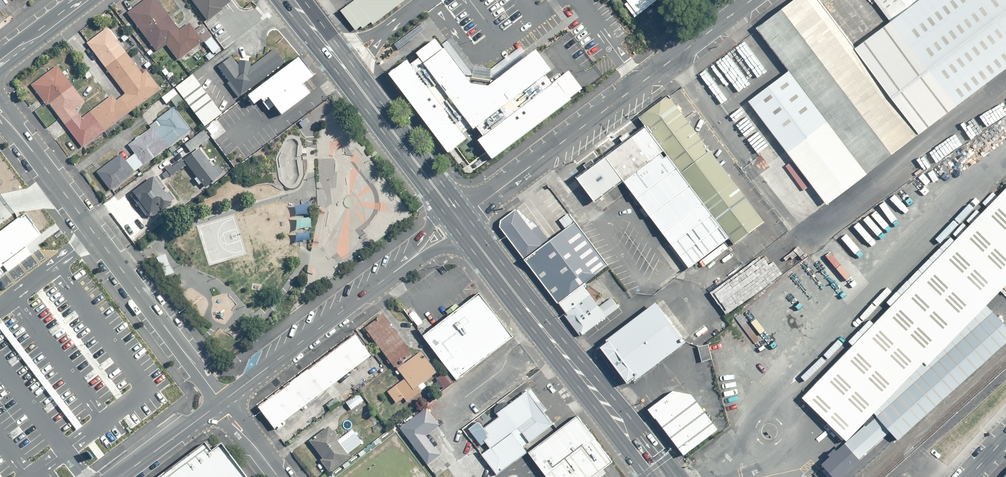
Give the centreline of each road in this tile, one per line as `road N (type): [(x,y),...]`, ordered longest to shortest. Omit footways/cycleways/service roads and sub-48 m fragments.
road 1 (residential): [(0,113),(221,402)]
road 2 (residential): [(466,217),(748,0)]
road 3 (secondary): [(466,217),(674,476)]
road 4 (secondary): [(648,476),(475,254)]
road 5 (secondary): [(304,0),(466,217)]
road 6 (secondary): [(434,200),(279,0)]
road 7 (residential): [(418,254),(221,402)]
road 8 (residential): [(221,402),(122,476)]

